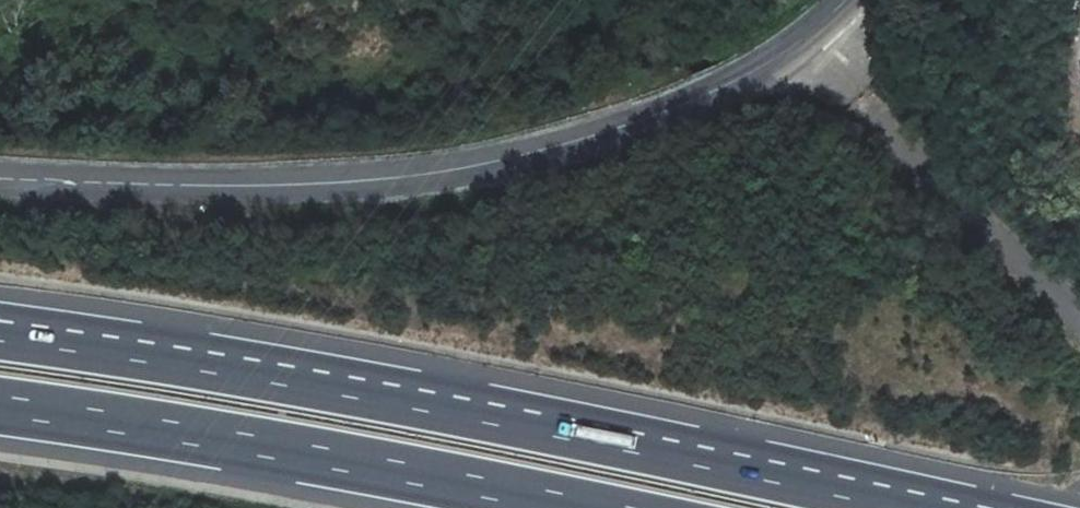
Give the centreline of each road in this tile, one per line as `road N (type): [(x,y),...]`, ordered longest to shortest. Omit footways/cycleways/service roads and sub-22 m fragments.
road 1 (motorway): [(933,507),(290,376),(0,332)]
road 2 (tertiary): [(0,182),(334,186),(488,166),(720,91),(846,0)]
road 3 (motorway): [(0,407),(575,507)]

